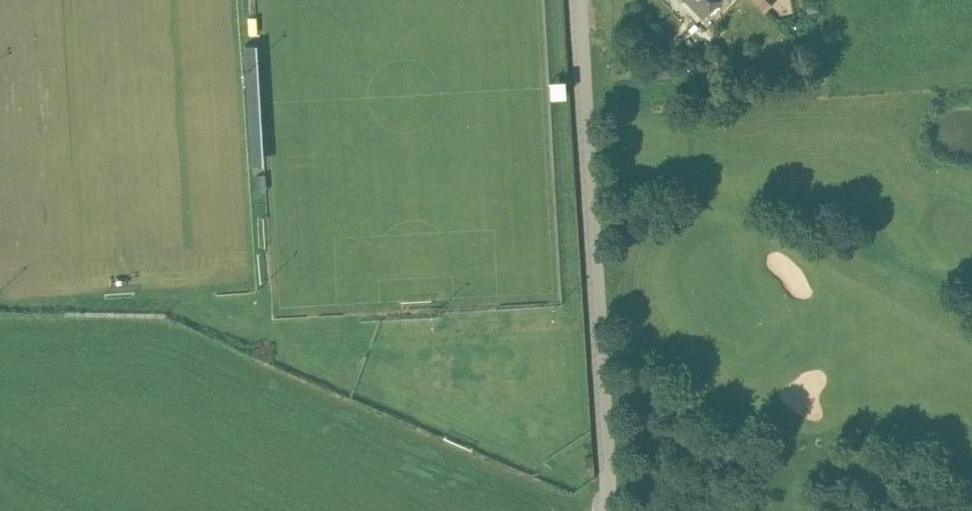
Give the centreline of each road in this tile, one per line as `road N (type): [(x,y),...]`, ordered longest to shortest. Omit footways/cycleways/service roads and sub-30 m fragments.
road 1 (unclassified): [(608,510),(577,0)]

